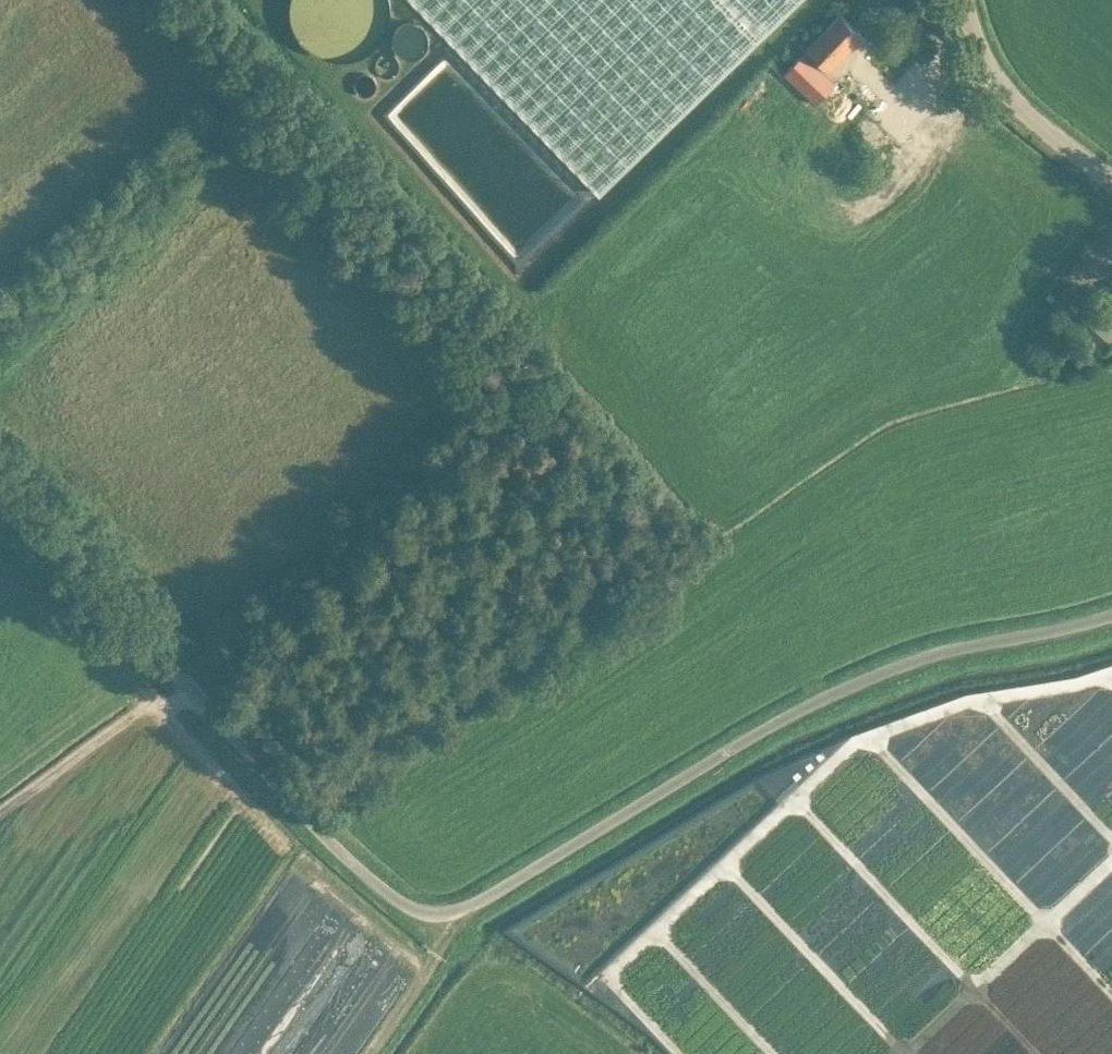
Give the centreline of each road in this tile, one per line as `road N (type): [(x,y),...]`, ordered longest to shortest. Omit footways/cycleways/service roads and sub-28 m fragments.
road 1 (unclassified): [(0,481),(369,876),(417,909),(463,908),(645,810),(766,727),(870,674),(1111,614)]
road 2 (unclassified): [(1111,191),(1013,111),(983,47),(976,0)]

